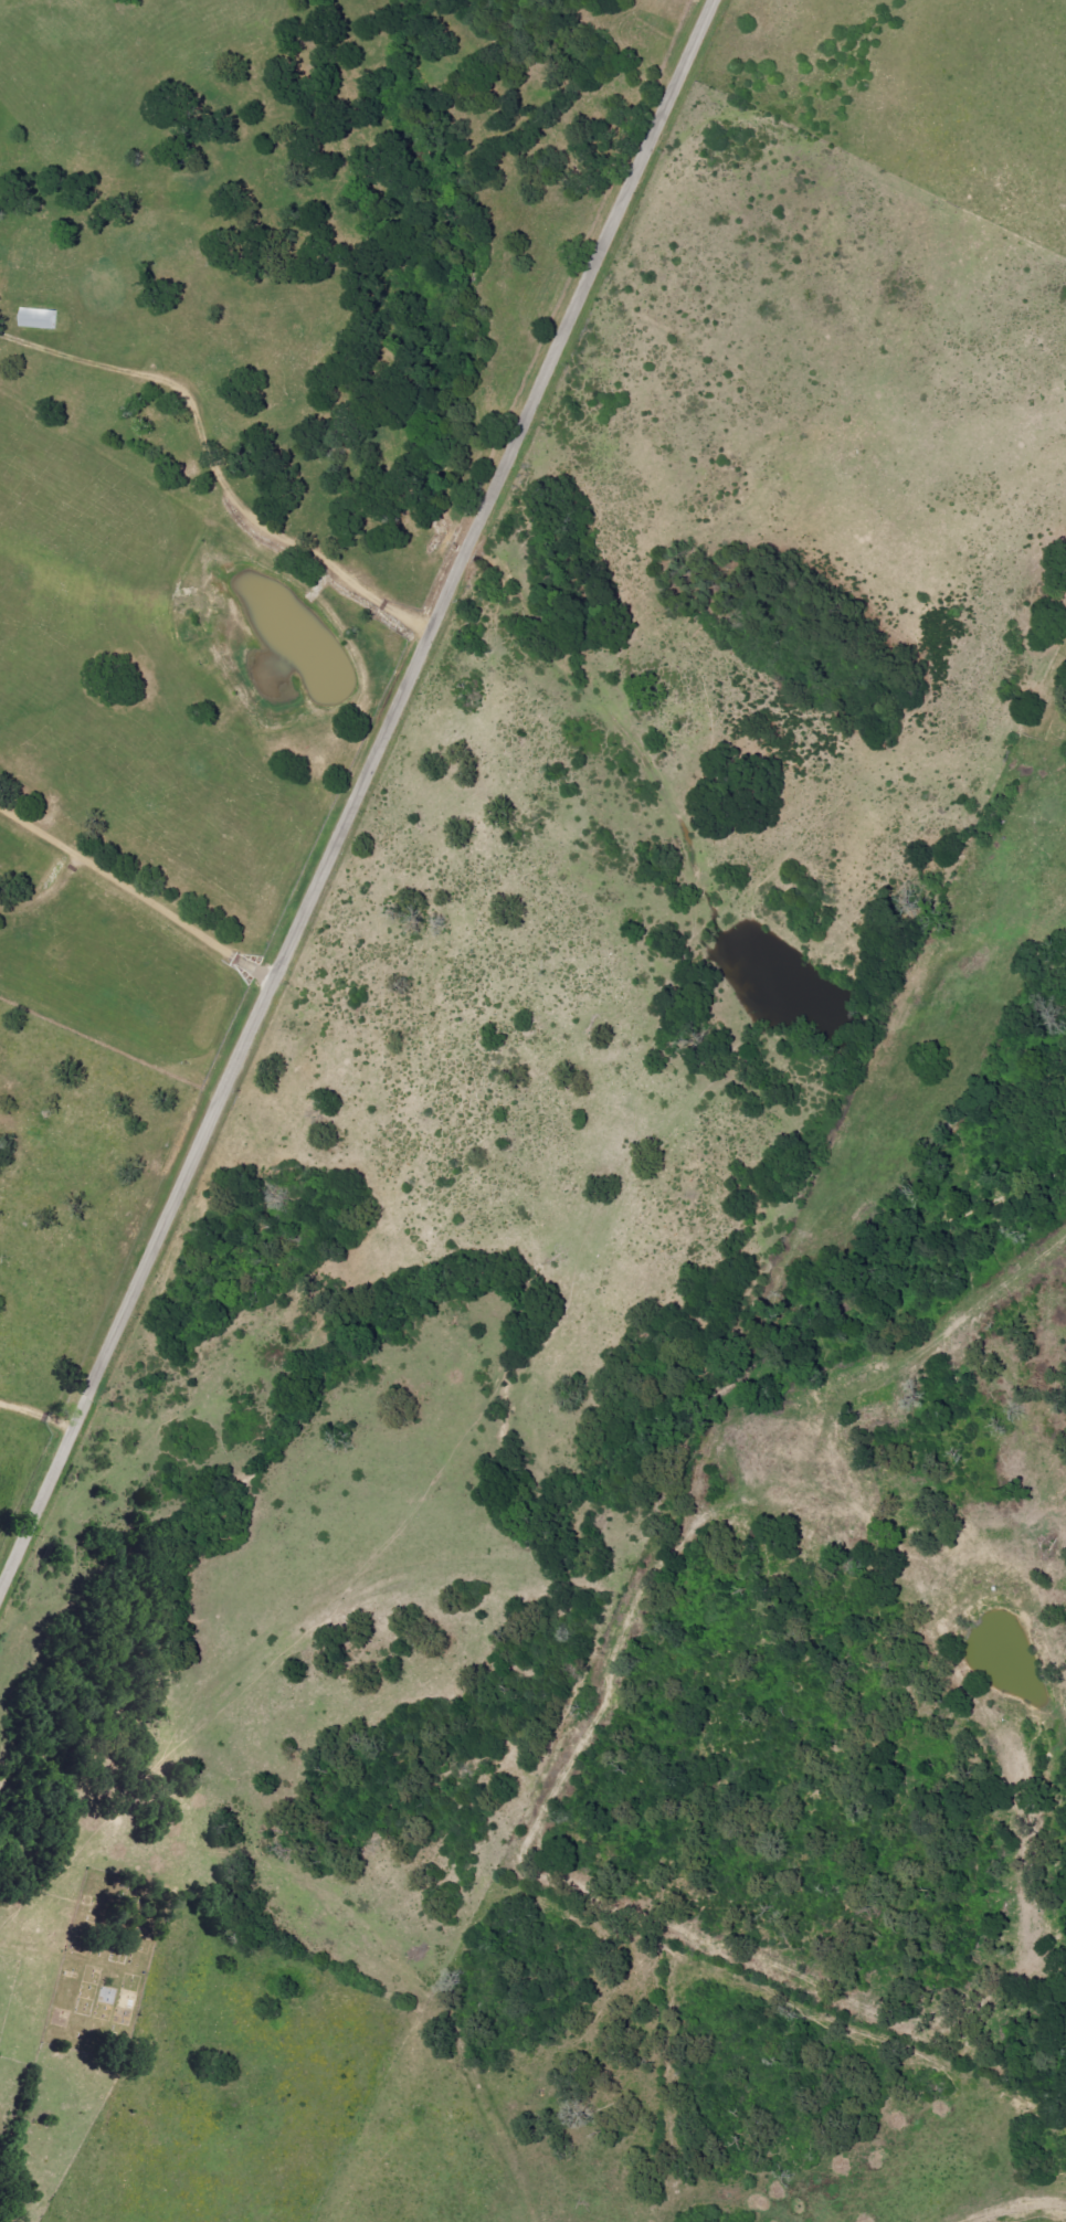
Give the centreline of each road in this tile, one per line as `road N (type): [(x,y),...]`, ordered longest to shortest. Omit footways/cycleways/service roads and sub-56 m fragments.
road 1 (residential): [(0,1590),(716,0)]

